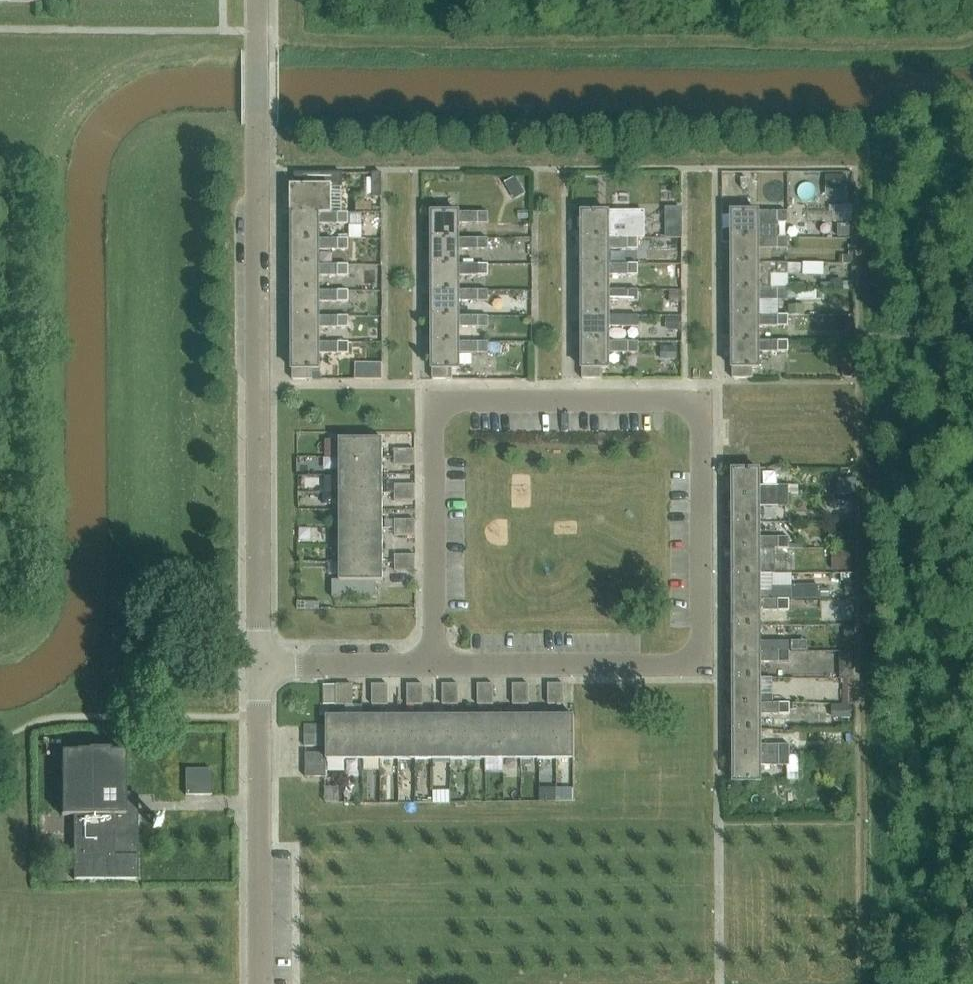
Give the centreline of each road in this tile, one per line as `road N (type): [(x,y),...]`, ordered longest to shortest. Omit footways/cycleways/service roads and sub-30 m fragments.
road 1 (residential): [(434,665),(702,664),(701,398),(433,401),(434,630)]
road 2 (residential): [(259,666),(256,62)]
road 3 (residential): [(259,983),(259,666)]
road 4 (residential): [(259,666),(434,665)]

